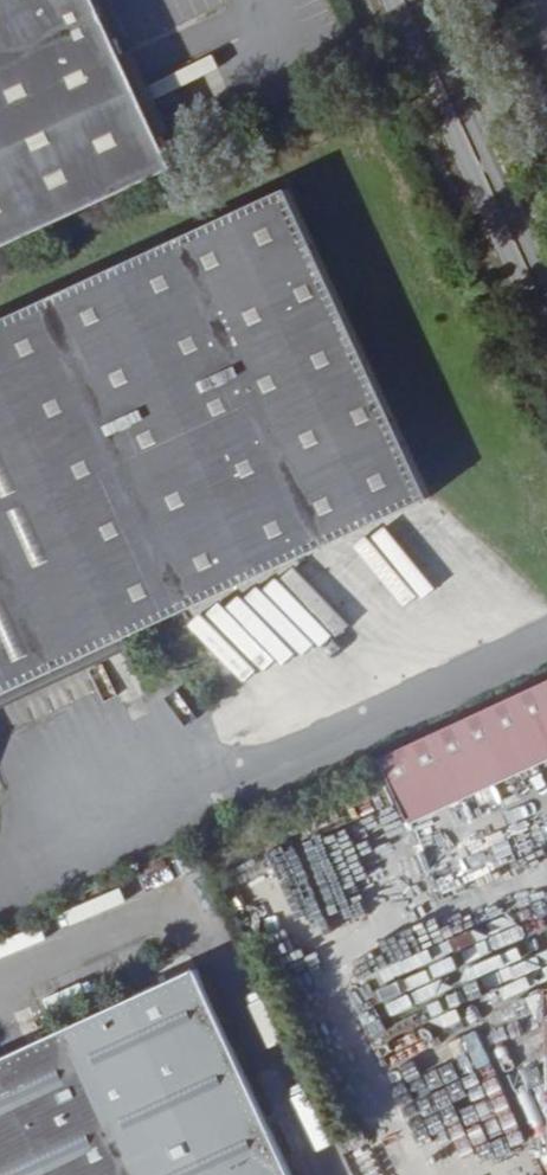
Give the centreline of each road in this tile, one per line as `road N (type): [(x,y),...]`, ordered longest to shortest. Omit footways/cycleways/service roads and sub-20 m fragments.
road 1 (unclassified): [(410,0),(546,303)]

